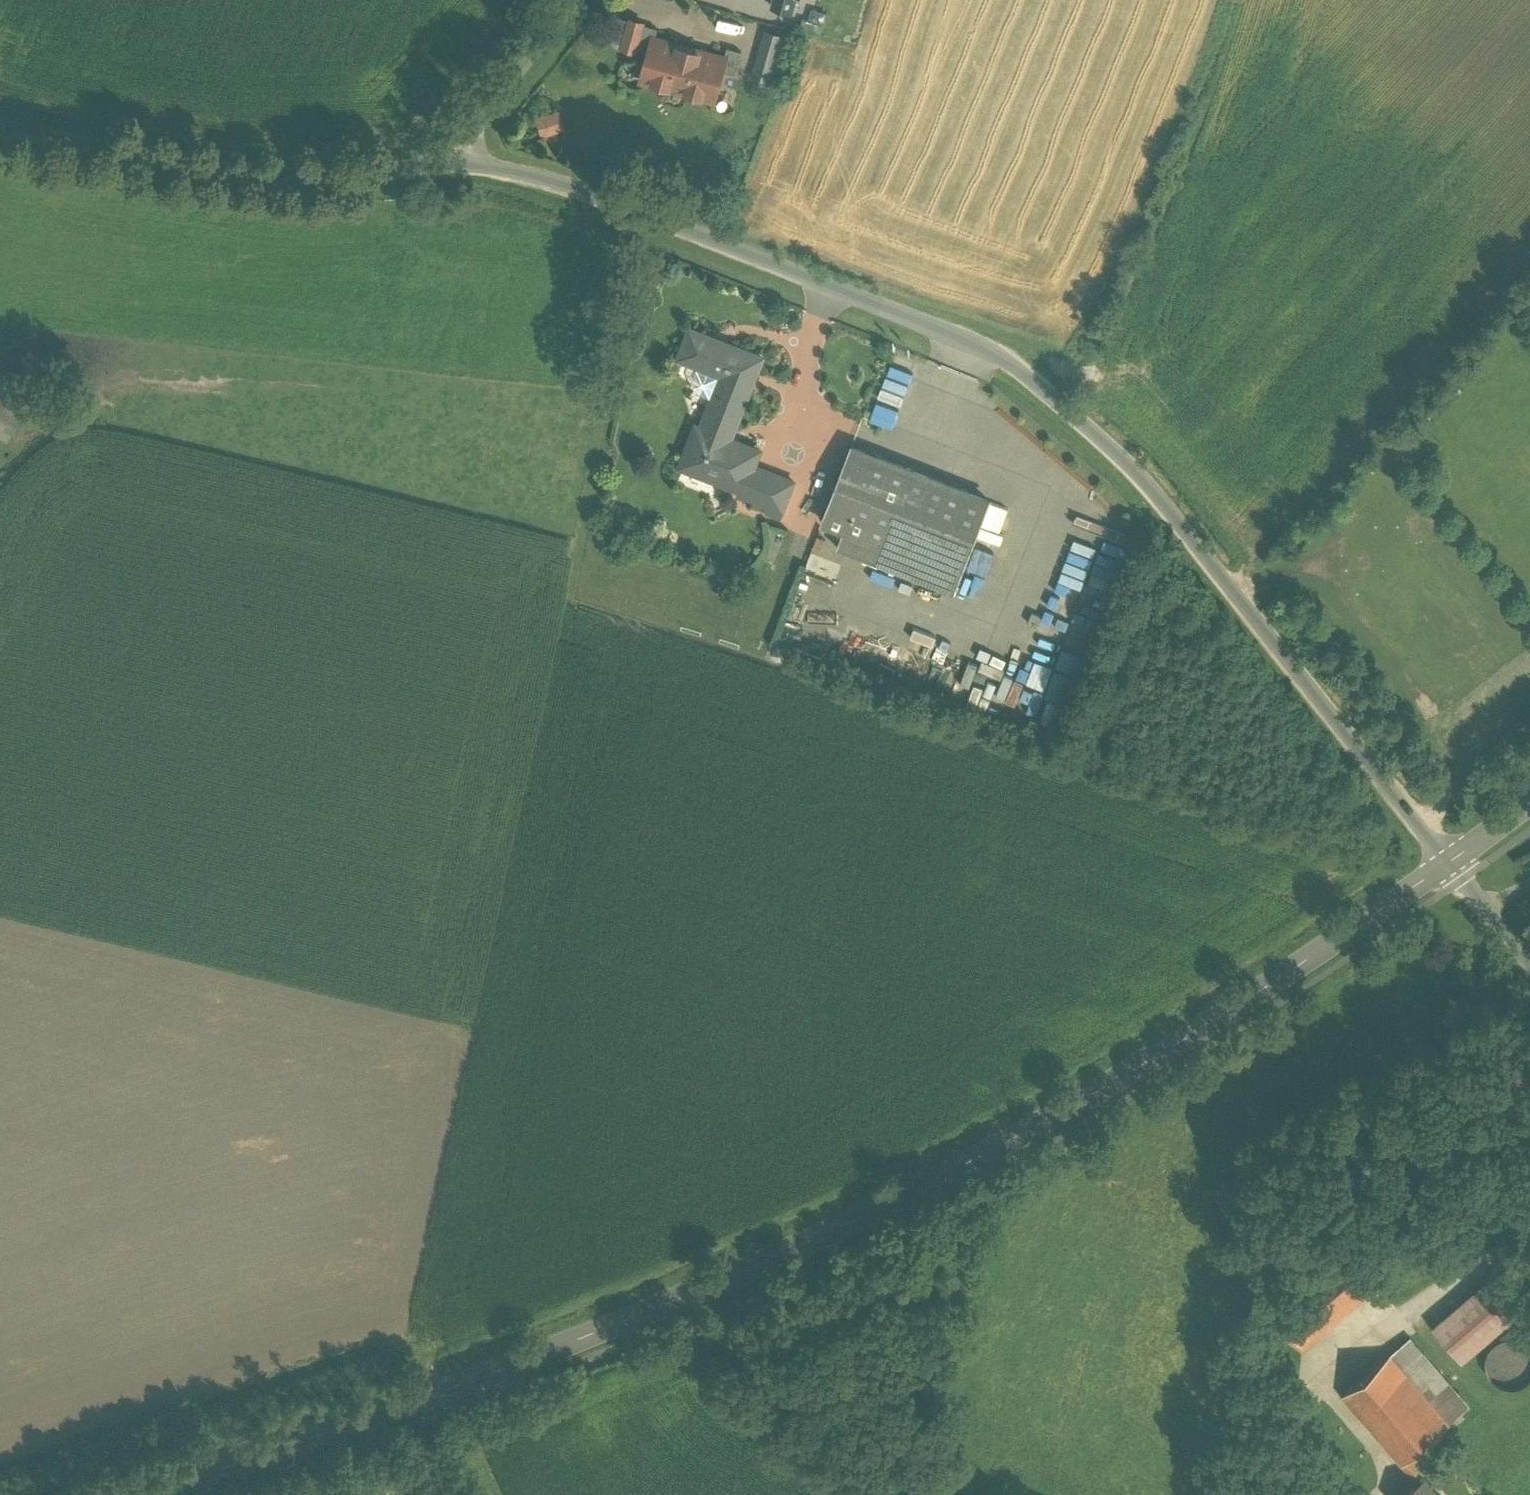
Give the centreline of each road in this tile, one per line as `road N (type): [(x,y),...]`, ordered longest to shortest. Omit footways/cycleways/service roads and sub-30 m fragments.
road 1 (tertiary): [(1448,864),(1044,1124),(876,1210),(452,1389),(148,1494)]
road 2 (unclassified): [(1448,864),(1148,489),(1021,372),(958,339),(593,199),(455,168)]
road 3 (unclassified): [(0,126),(212,173),(308,179),(455,168)]
road 4 (unclassified): [(455,168),(474,131),(594,0)]
road 5 (unclassified): [(1529,964),(1448,864)]

